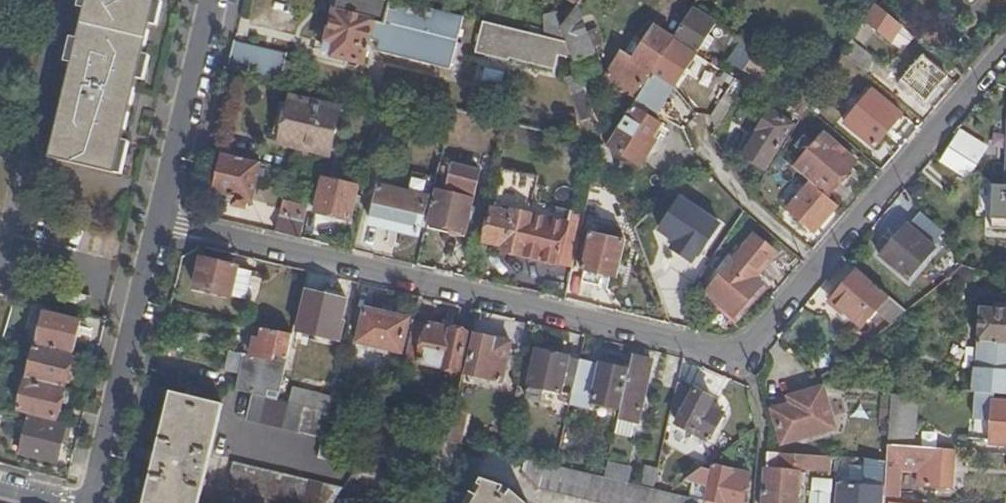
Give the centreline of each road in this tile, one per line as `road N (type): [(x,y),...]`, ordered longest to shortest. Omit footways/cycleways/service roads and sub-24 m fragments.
road 1 (residential): [(160,221),(738,358),(1005,47)]
road 2 (residential): [(94,502),(160,221)]
road 3 (residential): [(212,0),(160,221)]

